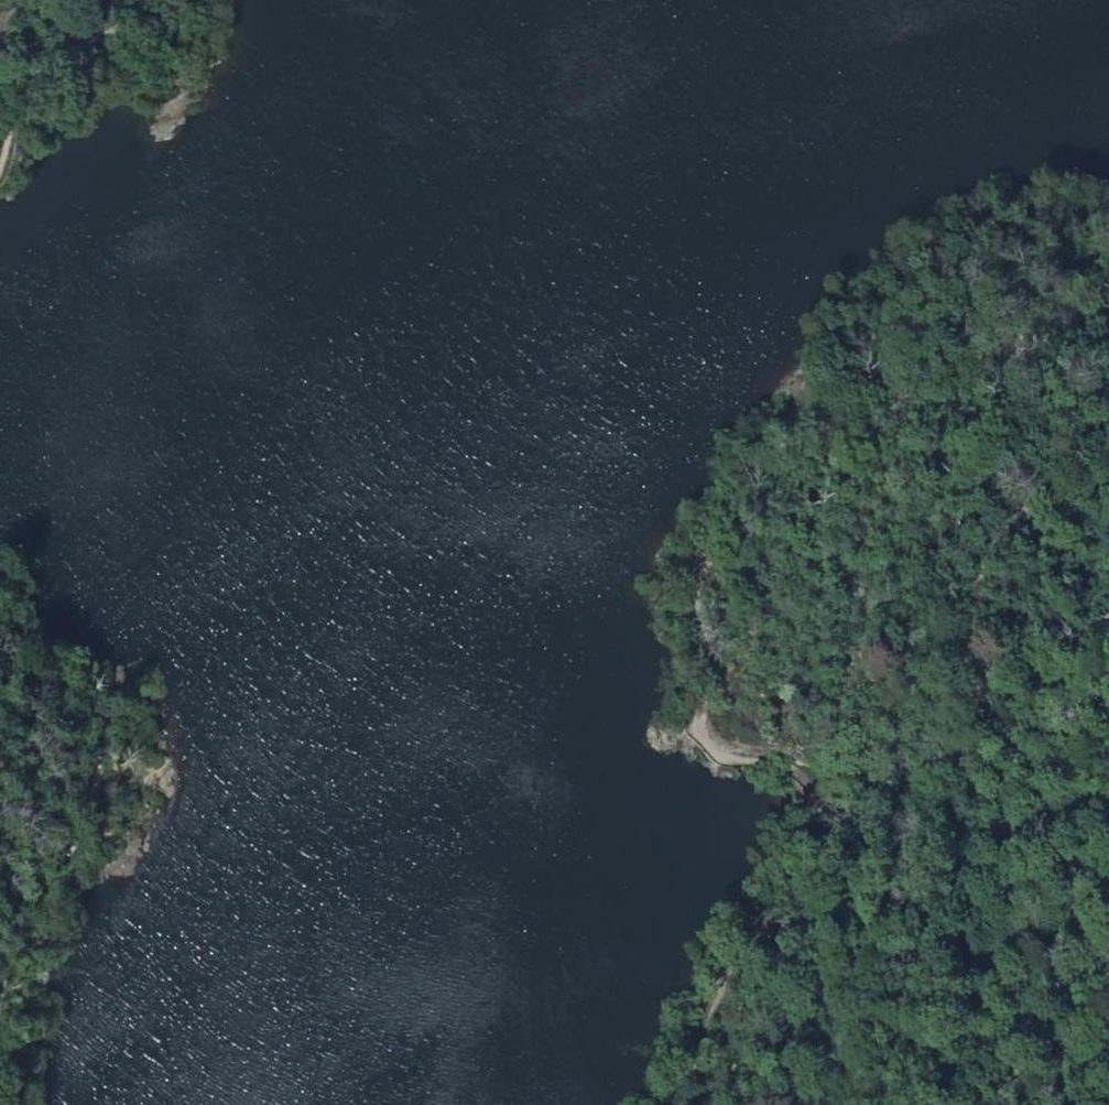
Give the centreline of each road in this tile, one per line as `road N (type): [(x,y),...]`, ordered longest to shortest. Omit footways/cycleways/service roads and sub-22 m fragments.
road 1 (track): [(1066,1104),(1108,942)]

